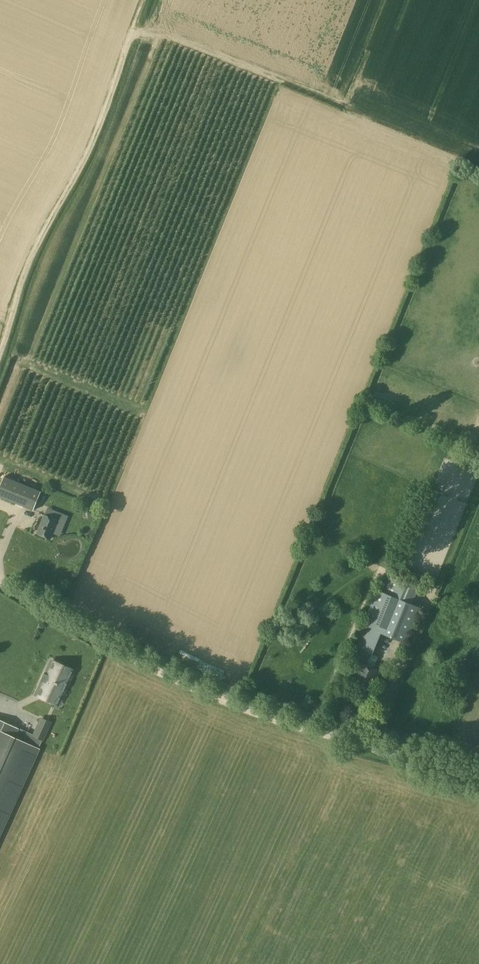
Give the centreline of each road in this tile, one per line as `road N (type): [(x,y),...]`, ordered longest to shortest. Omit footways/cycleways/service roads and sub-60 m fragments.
road 1 (unclassified): [(478,776),(213,696),(0,583)]
road 2 (track): [(0,353),(26,266),(97,133),(136,29)]

